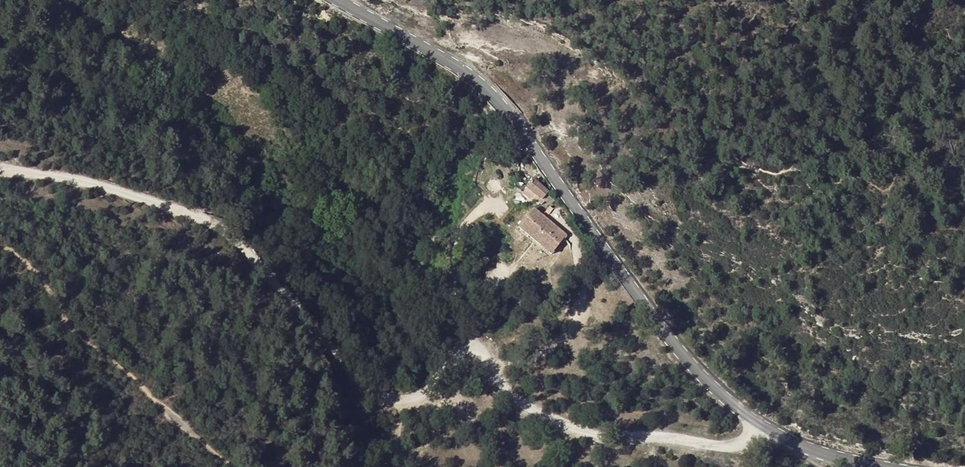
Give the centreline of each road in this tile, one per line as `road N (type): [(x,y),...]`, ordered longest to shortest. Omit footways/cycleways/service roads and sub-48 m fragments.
road 1 (track): [(757,419),(732,448),(593,436),(514,397),(475,351),(451,350),(418,392),(401,395),(378,385),(254,249),(204,215),(97,184),(0,168)]
road 2 (tertiary): [(873,466),(792,441),(757,419),(696,360),(520,119),(429,52),(333,0)]

